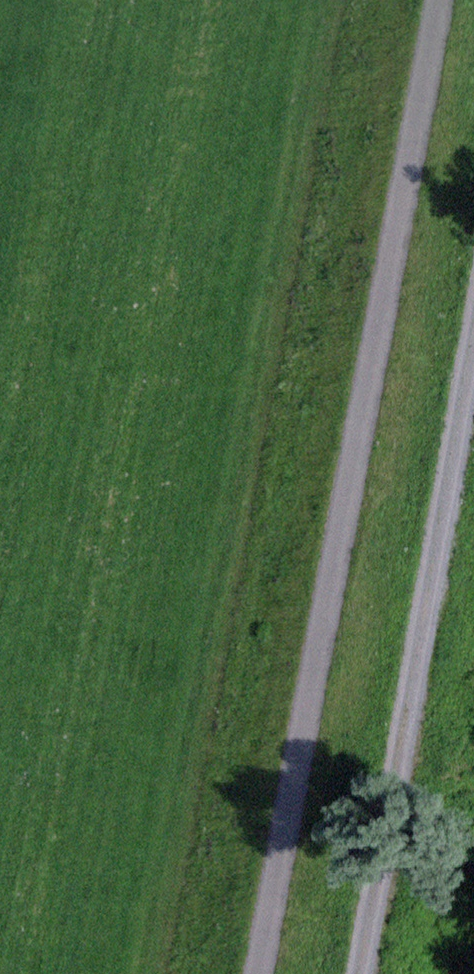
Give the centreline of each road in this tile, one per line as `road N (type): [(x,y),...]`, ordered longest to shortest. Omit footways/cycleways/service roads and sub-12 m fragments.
road 1 (track): [(450,0),(269,973)]
road 2 (track): [(377,973),(473,438)]

